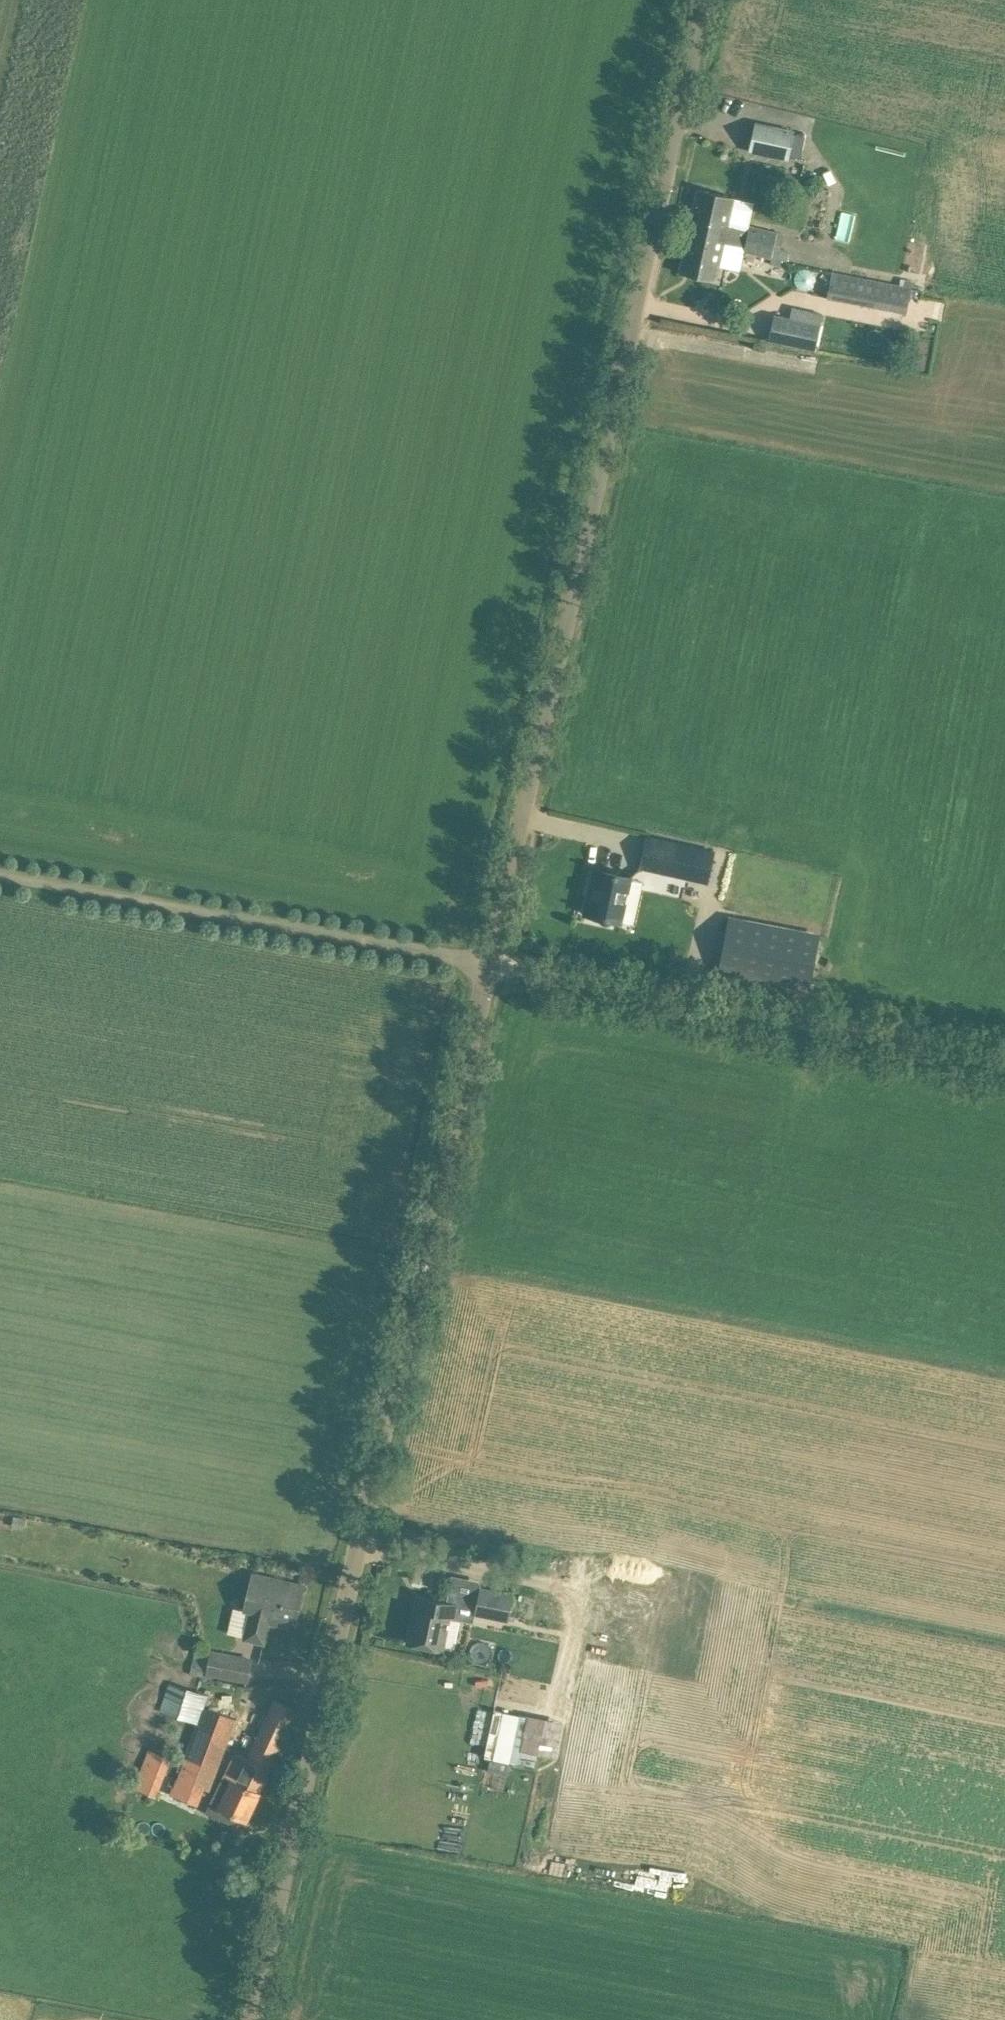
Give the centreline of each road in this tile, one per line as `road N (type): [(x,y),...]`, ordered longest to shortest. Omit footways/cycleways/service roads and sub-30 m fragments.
road 1 (unclassified): [(258,2019),(488,980)]
road 2 (unclassified): [(488,980),(707,0)]
road 3 (track): [(1004,1080),(488,980)]
road 4 (unclassified): [(488,980),(0,884)]

